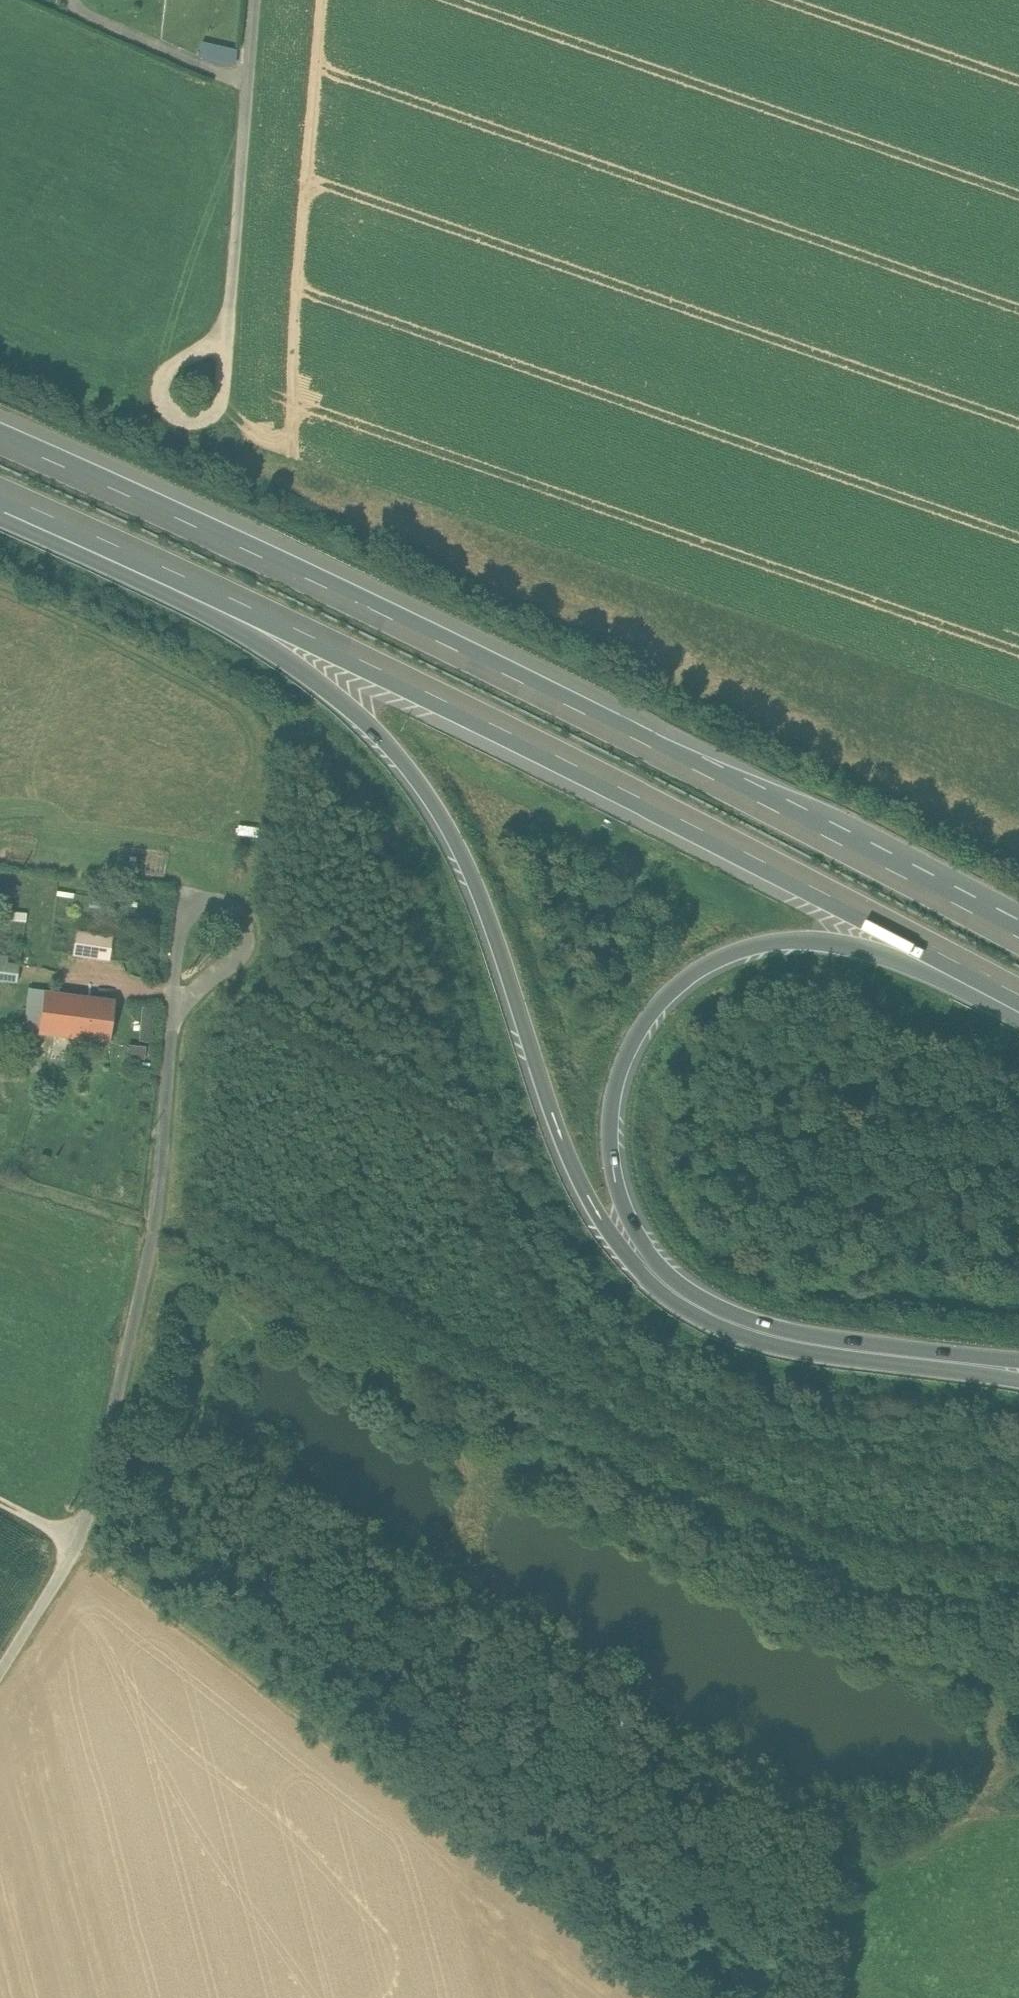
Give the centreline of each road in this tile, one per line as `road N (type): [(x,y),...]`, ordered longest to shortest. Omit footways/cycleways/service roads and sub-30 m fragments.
road 1 (motorway): [(261,613),(395,751),(447,835),(496,934),(559,1142),(588,1201),(643,1268),(680,1301),(763,1341),(1018,1380)]
road 2 (motorway): [(1018,937),(448,646),(0,439)]
road 3 (motorway): [(1018,1361),(813,1335),(702,1297),(644,1236),(621,1192),(614,1153),(613,1118),(643,1027),(694,977),(732,955),(792,939),(956,960)]
road 4 (motorway): [(261,613),(956,960)]
road 5 (track): [(80,1544),(665,1997)]
road 6 (unclassified): [(0,1670),(80,1544),(157,1226),(174,965)]
road 7 (unclassified): [(219,343),(253,0)]
road 8 (motorway): [(0,494),(261,613)]
road 9 (unclassified): [(219,343),(228,375),(222,408),(185,421),(163,397),(181,358)]

